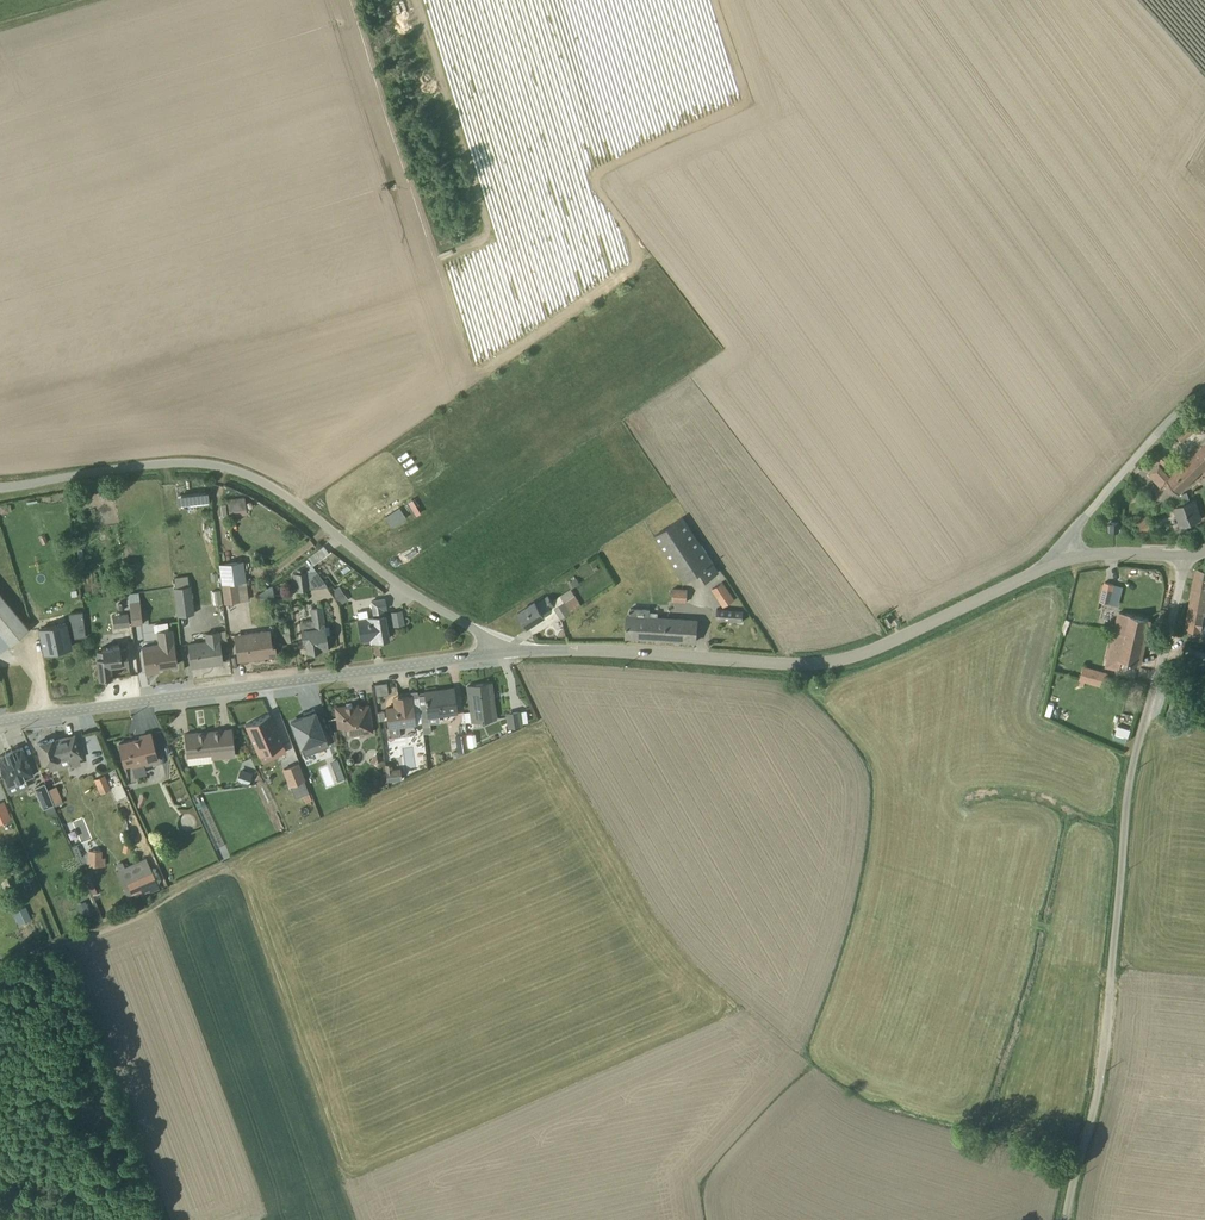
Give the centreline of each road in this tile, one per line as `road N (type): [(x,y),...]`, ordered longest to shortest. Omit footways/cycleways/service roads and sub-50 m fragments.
road 1 (unclassified): [(1186,554),(1127,797),(1098,1089),(1066,1219)]
road 2 (unclassified): [(507,652),(821,663),(863,654),(1057,559)]
road 3 (unclassified): [(0,487),(179,462),(244,473),(507,652)]
road 4 (unclassified): [(0,723),(507,652)]
road 5 (track): [(0,977),(236,867)]
road 6 (unclassified): [(1057,559),(1169,424),(1204,395)]
road 7 (unclassified): [(1057,559),(1186,554)]

